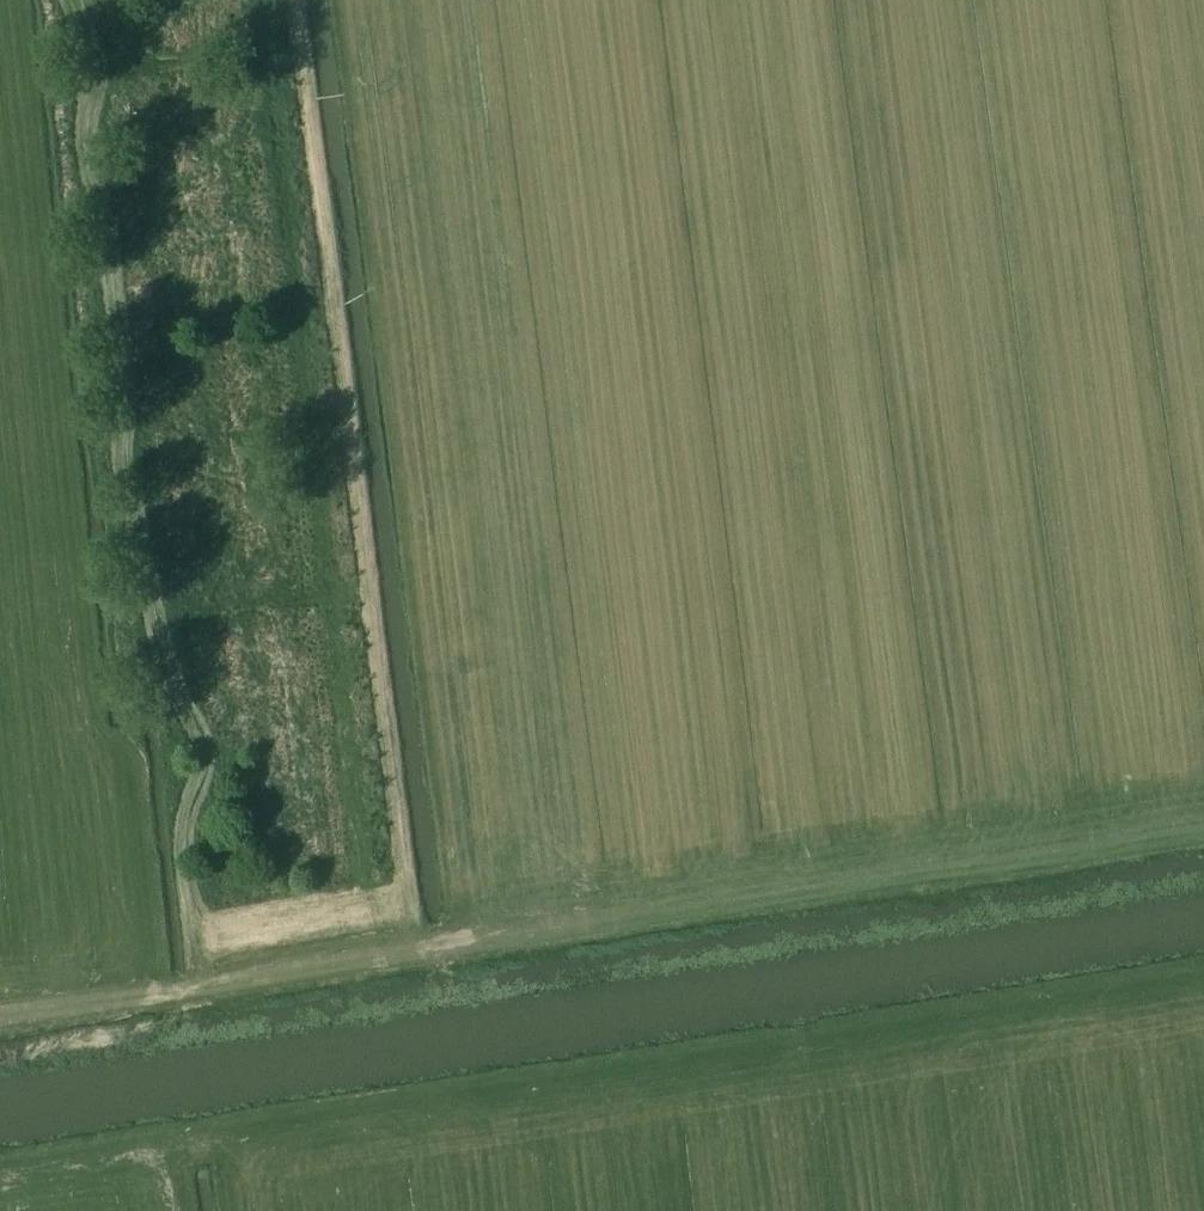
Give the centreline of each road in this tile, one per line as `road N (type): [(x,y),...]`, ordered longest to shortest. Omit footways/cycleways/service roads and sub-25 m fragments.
road 1 (track): [(1203,828),(207,981),(208,951),(183,858),(203,777),(187,702),(229,618),(325,595),(258,0)]
road 2 (track): [(207,981),(0,1014)]

